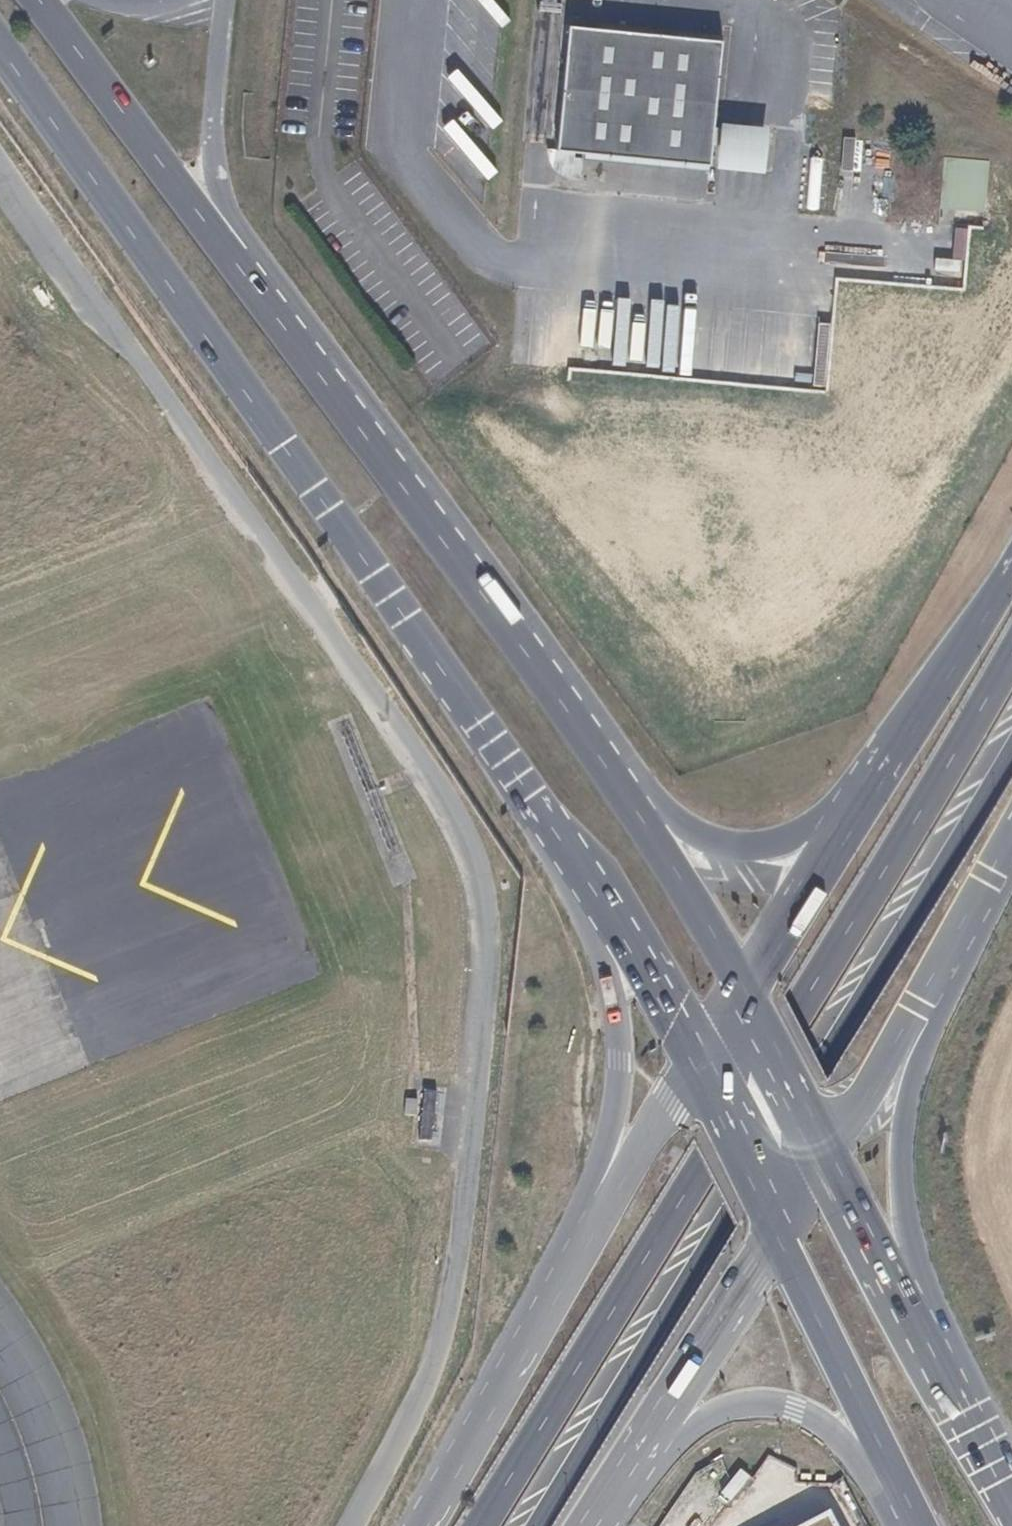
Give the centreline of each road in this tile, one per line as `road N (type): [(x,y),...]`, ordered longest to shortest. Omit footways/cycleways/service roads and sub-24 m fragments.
road 1 (primary): [(1011,659),(485,1525)]
road 2 (primary): [(1009,574),(843,800),(778,842),(720,843),(675,820),(381,457)]
road 3 (primary): [(0,49),(536,804)]
road 4 (primary): [(539,1525),(1011,751)]
road 5 (primary): [(536,804),(607,972),(618,1059),(612,1132),(438,1506)]
road 6 (primary): [(996,1480),(911,1249),(900,1157),(919,1065),(1011,859)]
road 7 (primary): [(745,989),(566,707),(381,457)]
road 8 (primary): [(381,457),(37,0)]
road 9 (primary): [(701,1060),(438,1506)]
road 10 (primary): [(1009,574),(745,989)]
road 11 (primary): [(613,1525),(709,1420),(765,1405),(822,1423),(857,1460),(894,1525)]
road 12 (primary): [(827,1161),(1011,836)]
road 13 (primary): [(996,1480),(827,1161)]
road 14 (primary): [(592,1525),(778,1234)]
road 15 (primary): [(778,1234),(920,1525)]
road 16 (primary): [(536,804),(634,942),(701,1060)]
road 17 (primary): [(827,1161),(745,989)]
road 18 (primary): [(701,1060),(778,1234)]

